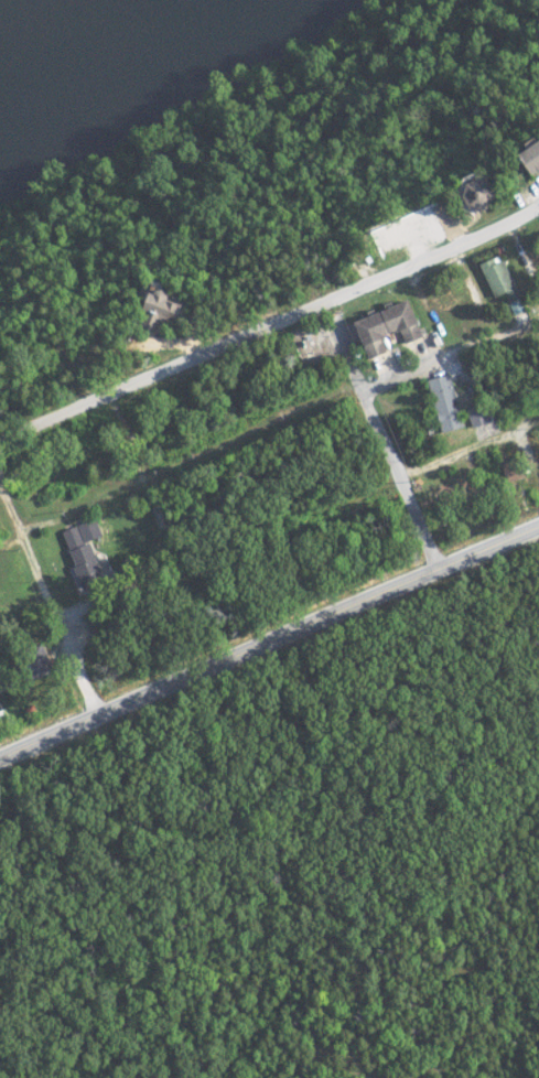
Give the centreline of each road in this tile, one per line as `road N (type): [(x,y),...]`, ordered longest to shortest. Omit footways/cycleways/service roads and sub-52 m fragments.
road 1 (residential): [(0,445),(107,390),(538,208)]
road 2 (residential): [(538,527),(0,759)]
road 3 (residential): [(321,301),(398,476),(513,435)]
road 4 (residential): [(25,535),(134,482),(139,455),(107,390)]
road 5 (residential): [(0,473),(54,612),(48,626),(2,648)]
road 6 (residential): [(535,315),(360,394)]

